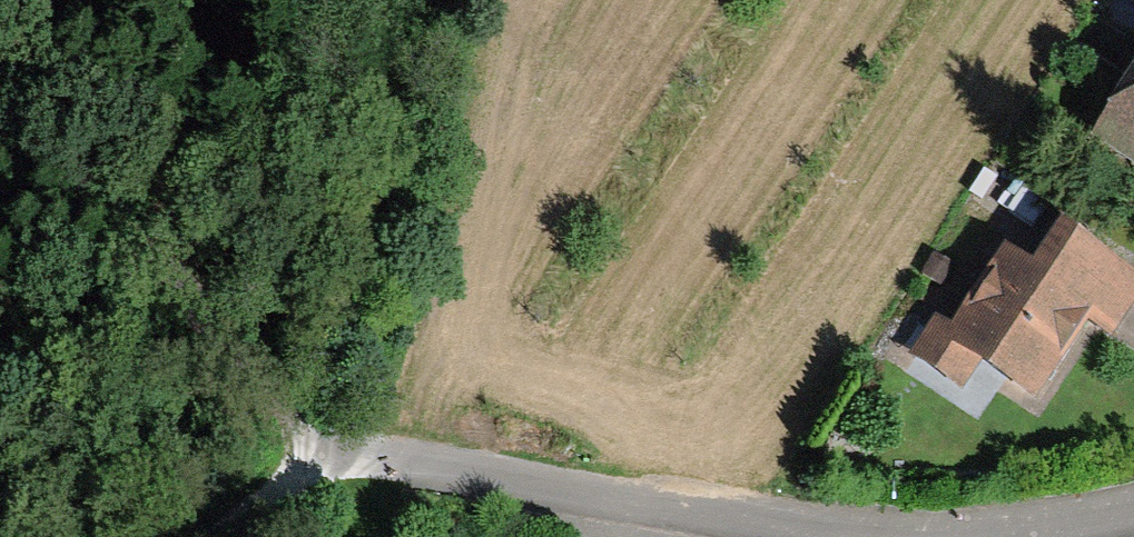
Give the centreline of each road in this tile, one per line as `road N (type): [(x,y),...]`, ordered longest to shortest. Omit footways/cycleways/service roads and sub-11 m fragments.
road 1 (residential): [(346,452),(753,524),(890,530)]
road 2 (track): [(346,452),(40,150),(0,137)]
road 3 (residential): [(890,530),(1016,526),(1133,508)]
road 4 (track): [(346,452),(231,536)]

